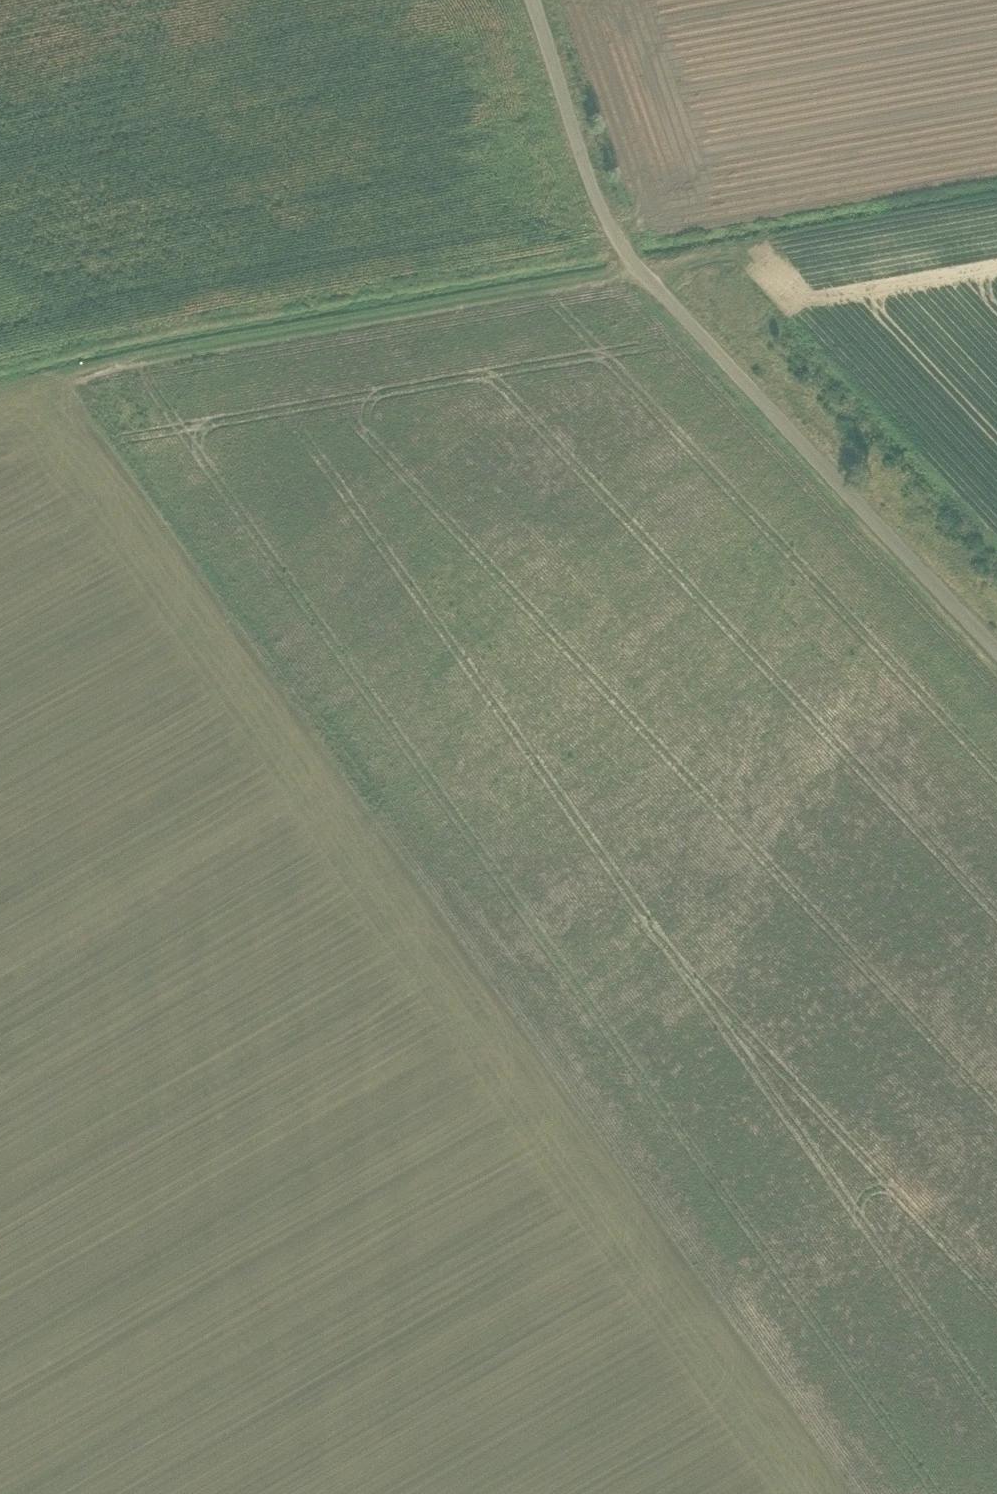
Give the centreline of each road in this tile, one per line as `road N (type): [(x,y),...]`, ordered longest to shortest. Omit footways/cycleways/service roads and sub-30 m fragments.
road 1 (unclassified): [(996,652),(634,266),(576,149),(526,0)]

